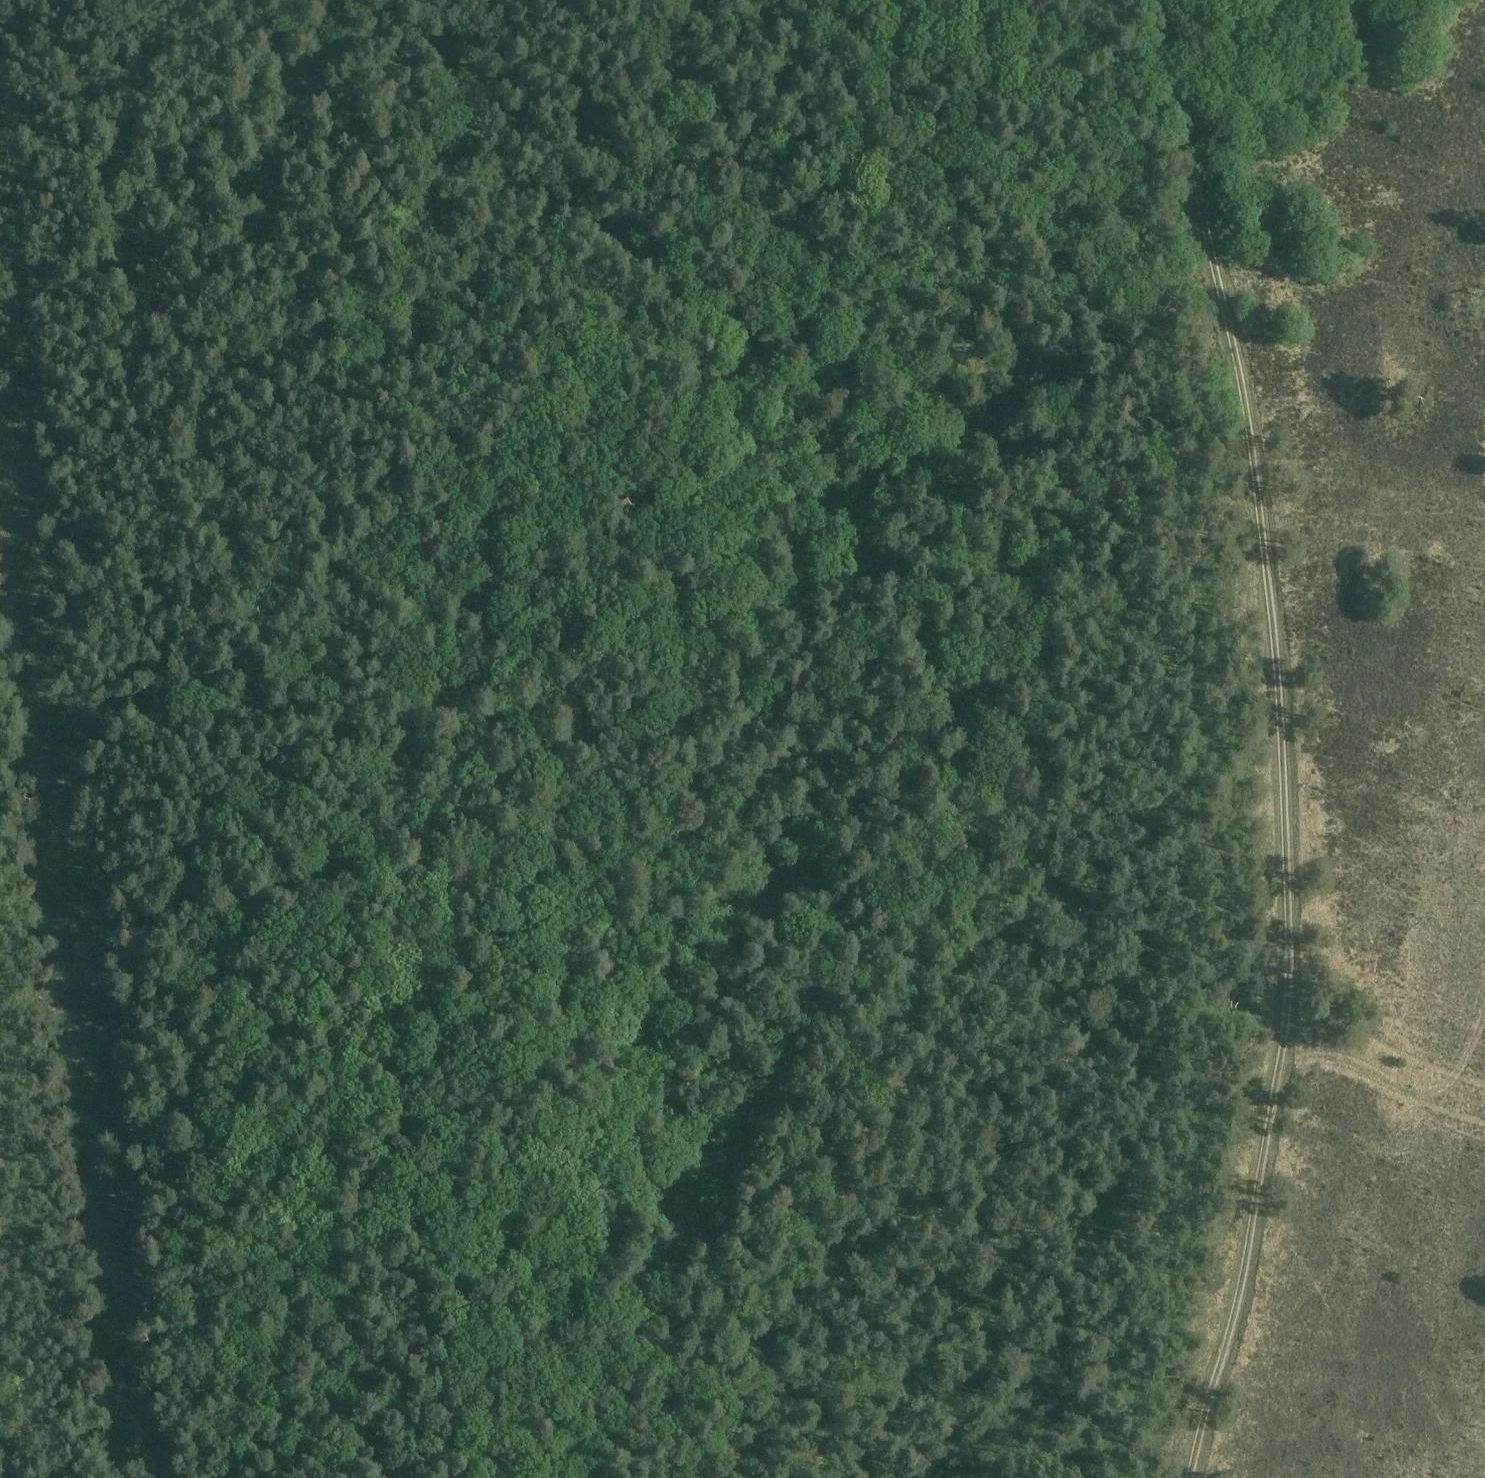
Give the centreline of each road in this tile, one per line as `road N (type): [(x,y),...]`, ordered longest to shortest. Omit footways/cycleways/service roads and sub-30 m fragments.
road 1 (track): [(1161,0),(1289,736),(1291,980),(1238,1321),(1200,1477)]

